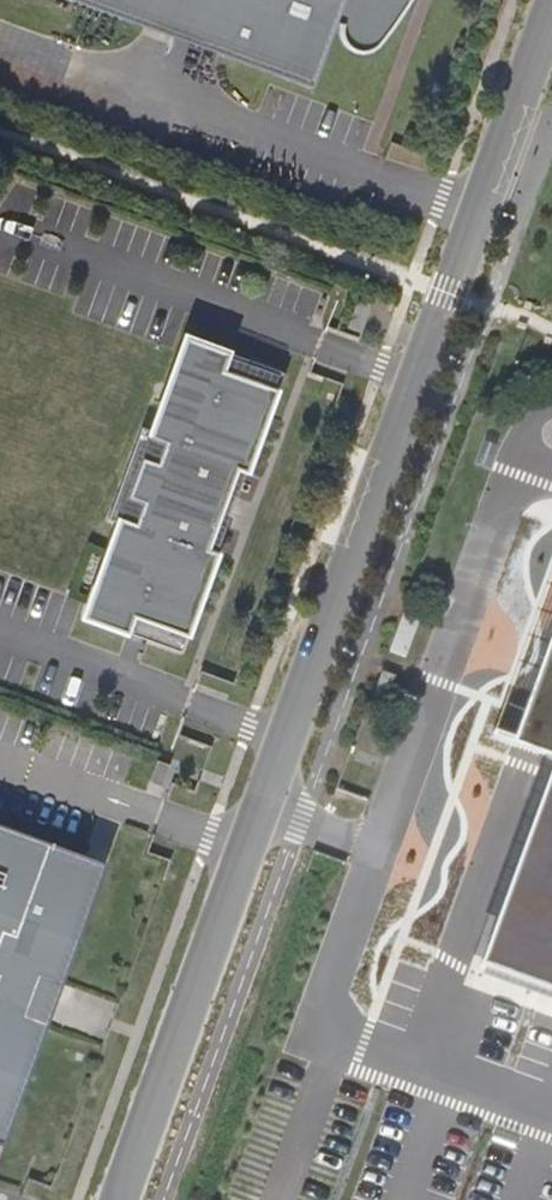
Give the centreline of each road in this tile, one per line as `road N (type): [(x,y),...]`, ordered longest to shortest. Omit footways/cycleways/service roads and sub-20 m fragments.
road 1 (unclassified): [(551,2),(120,1199)]

